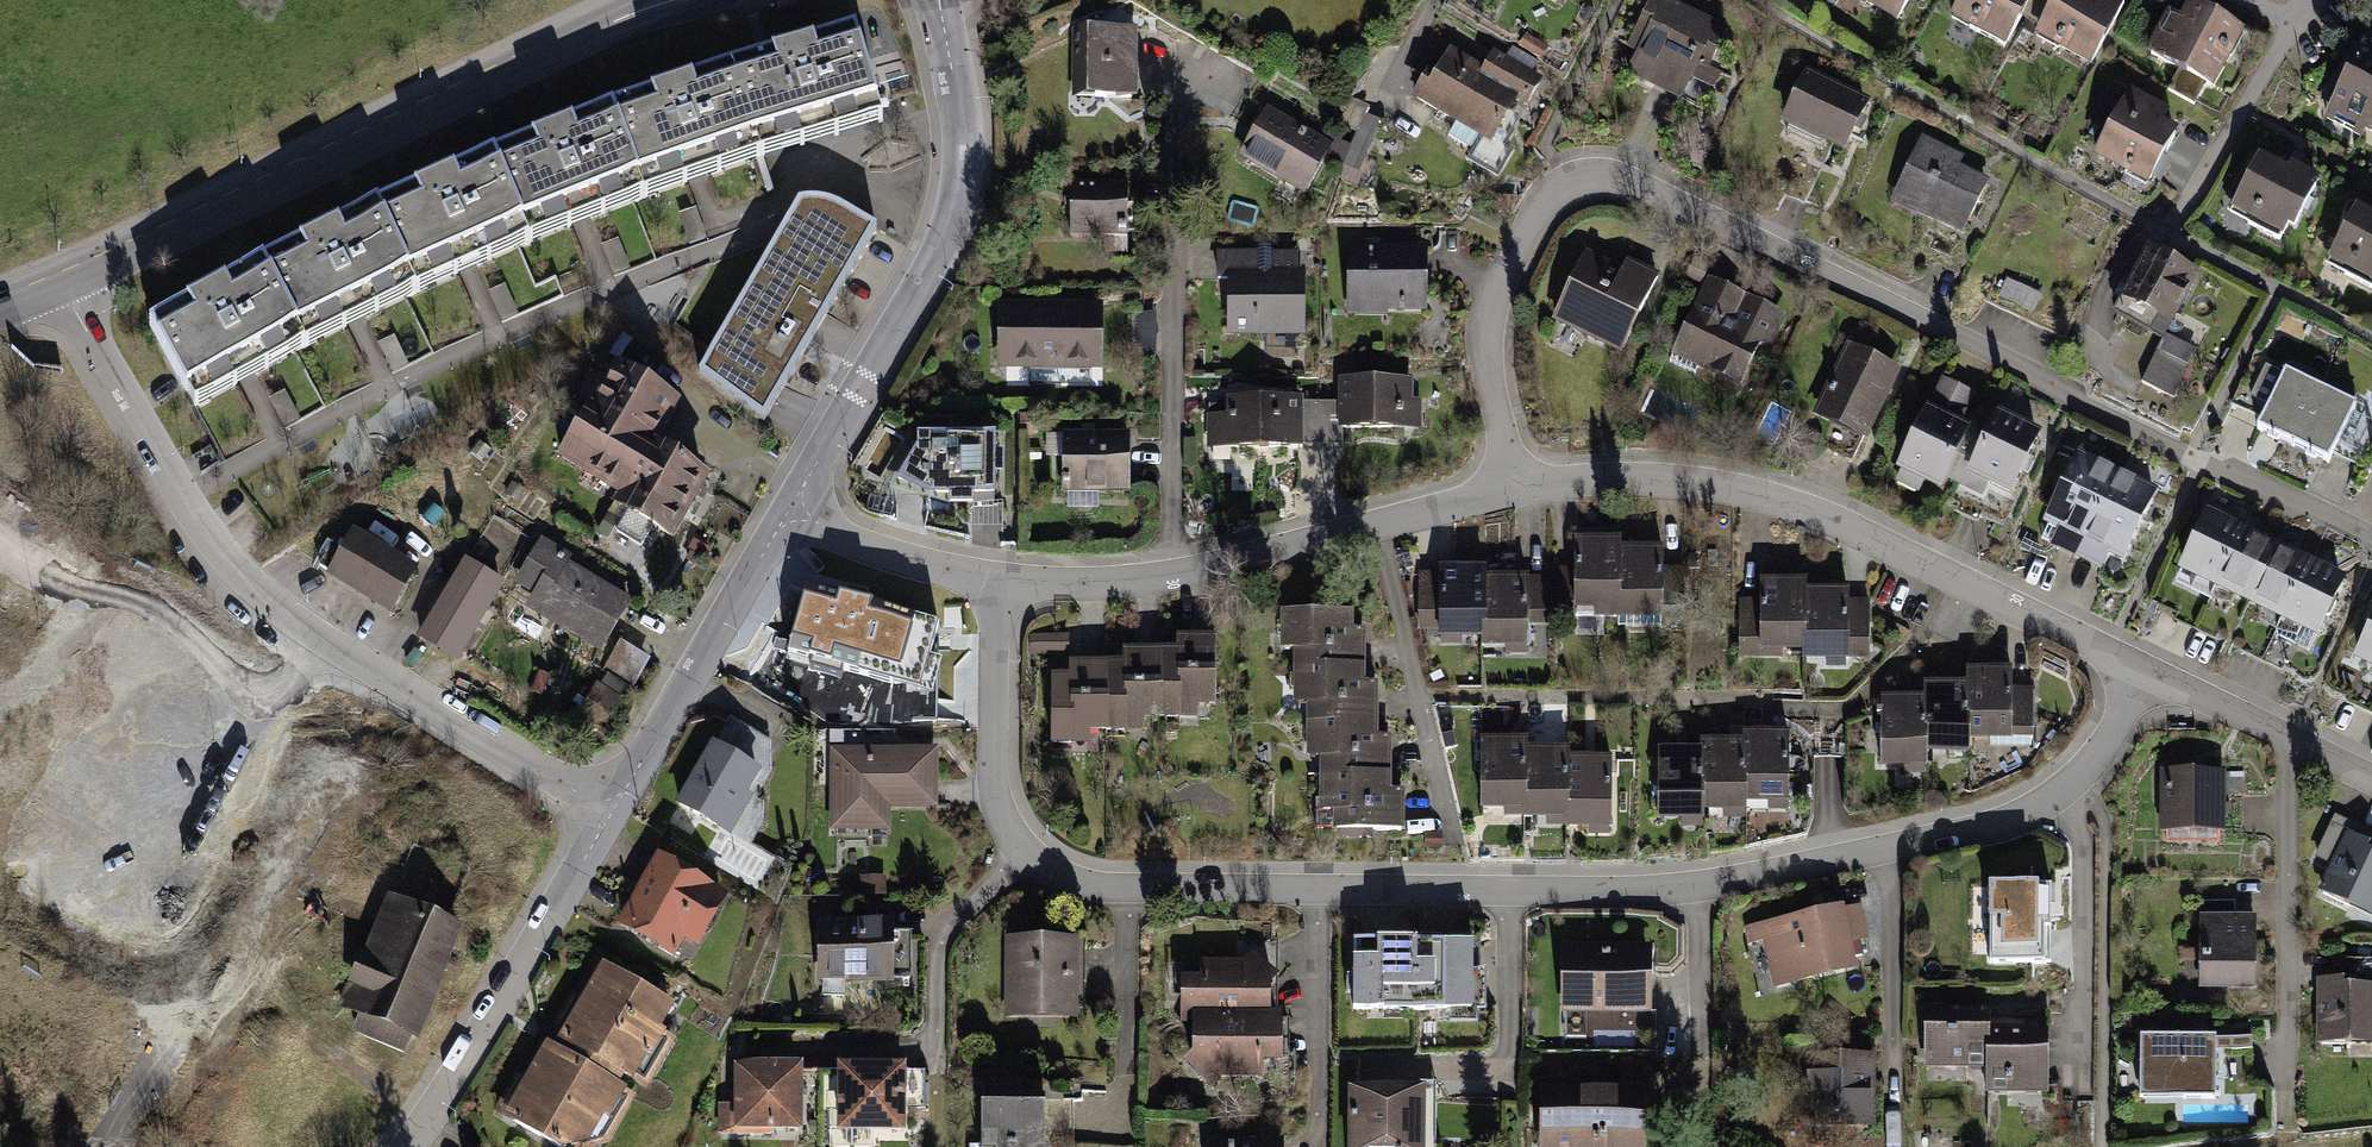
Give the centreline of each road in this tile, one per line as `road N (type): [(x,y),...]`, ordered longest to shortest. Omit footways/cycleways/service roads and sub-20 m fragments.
road 1 (residential): [(1001,582),(995,792),(1009,833),(1064,882),(1127,894),(1697,886),(1962,831),(2012,817),(2073,782),(2106,743),(2145,674)]
road 2 (residential): [(2371,539),(1640,188),(1600,177),(1564,183),(1548,197),(1491,302),(1486,364),(1516,488)]
road 3 (residential): [(612,812),(306,630),(247,582),(182,497),(62,285)]
road 4 (residential): [(1516,488),(1644,479),(1713,484),(1780,501),(2145,674)]
road 5 (tertiary): [(667,0),(62,285)]
road 6 (residential): [(936,0),(961,128),(962,177),(948,232),(791,513)]
road 7 (residential): [(1001,582),(1170,579),(1516,488)]
road 8 (residential): [(407,1146),(612,812)]
road 9 (residential): [(791,513),(612,812)]
road 10 (residential): [(2145,674),(2371,782)]
road 11 (residential): [(791,513),(884,558),(1001,582)]

